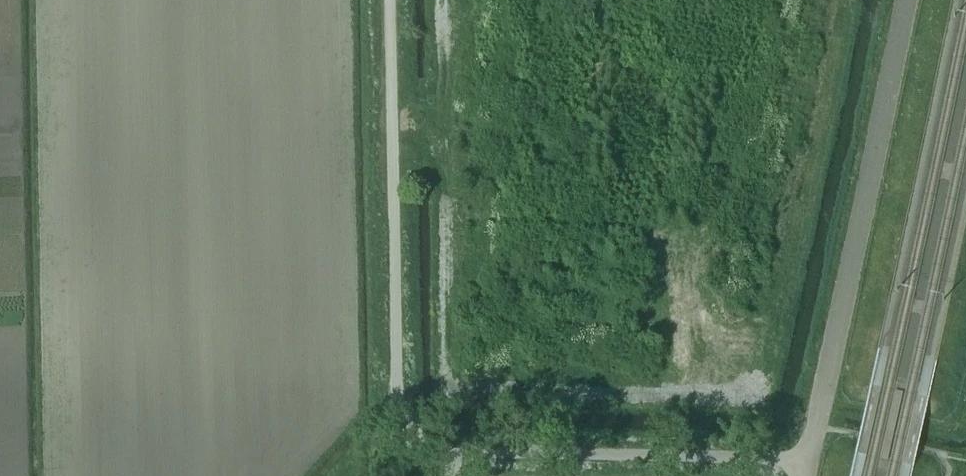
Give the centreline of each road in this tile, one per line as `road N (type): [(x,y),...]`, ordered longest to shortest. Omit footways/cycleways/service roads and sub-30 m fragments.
road 1 (unclassified): [(453,453),(419,447),(402,431),(398,413),(388,0)]
road 2 (unclassified): [(809,457),(453,453)]

